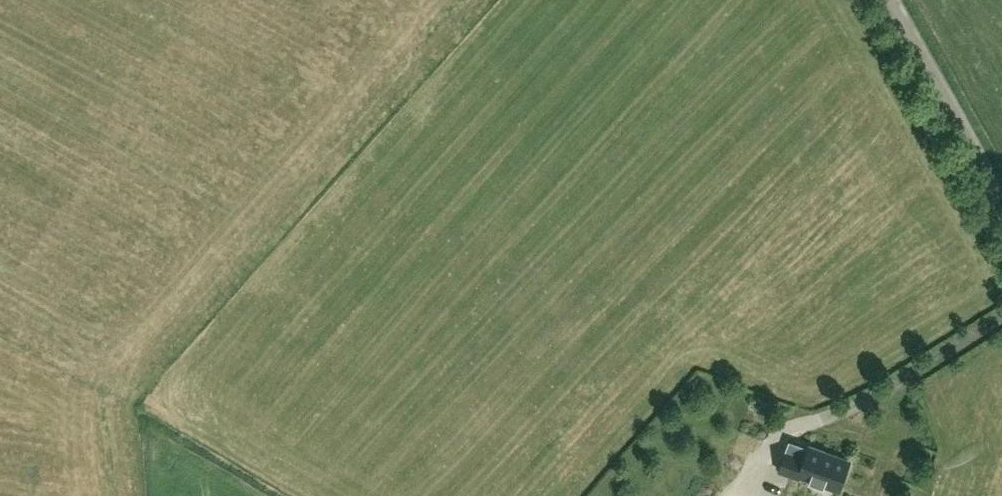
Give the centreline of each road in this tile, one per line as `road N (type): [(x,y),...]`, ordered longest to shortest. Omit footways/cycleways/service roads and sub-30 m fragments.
road 1 (tertiary): [(1001,198),(892,0)]

